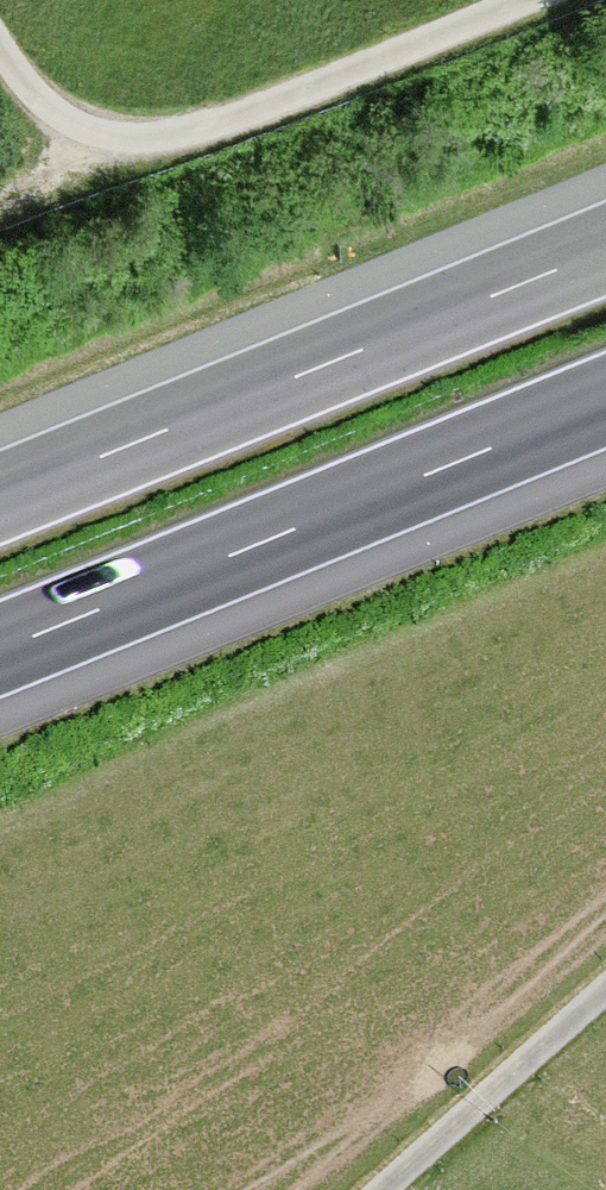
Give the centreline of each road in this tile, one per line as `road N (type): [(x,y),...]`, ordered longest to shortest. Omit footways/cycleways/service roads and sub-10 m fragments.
road 1 (motorway): [(0,650),(605,400)]
road 2 (motorway): [(605,249),(0,498)]
road 3 (track): [(528,0),(219,123),(164,137),(108,137),(70,122),(38,98),(0,48)]
road 4 (track): [(380,1189),(605,990)]

